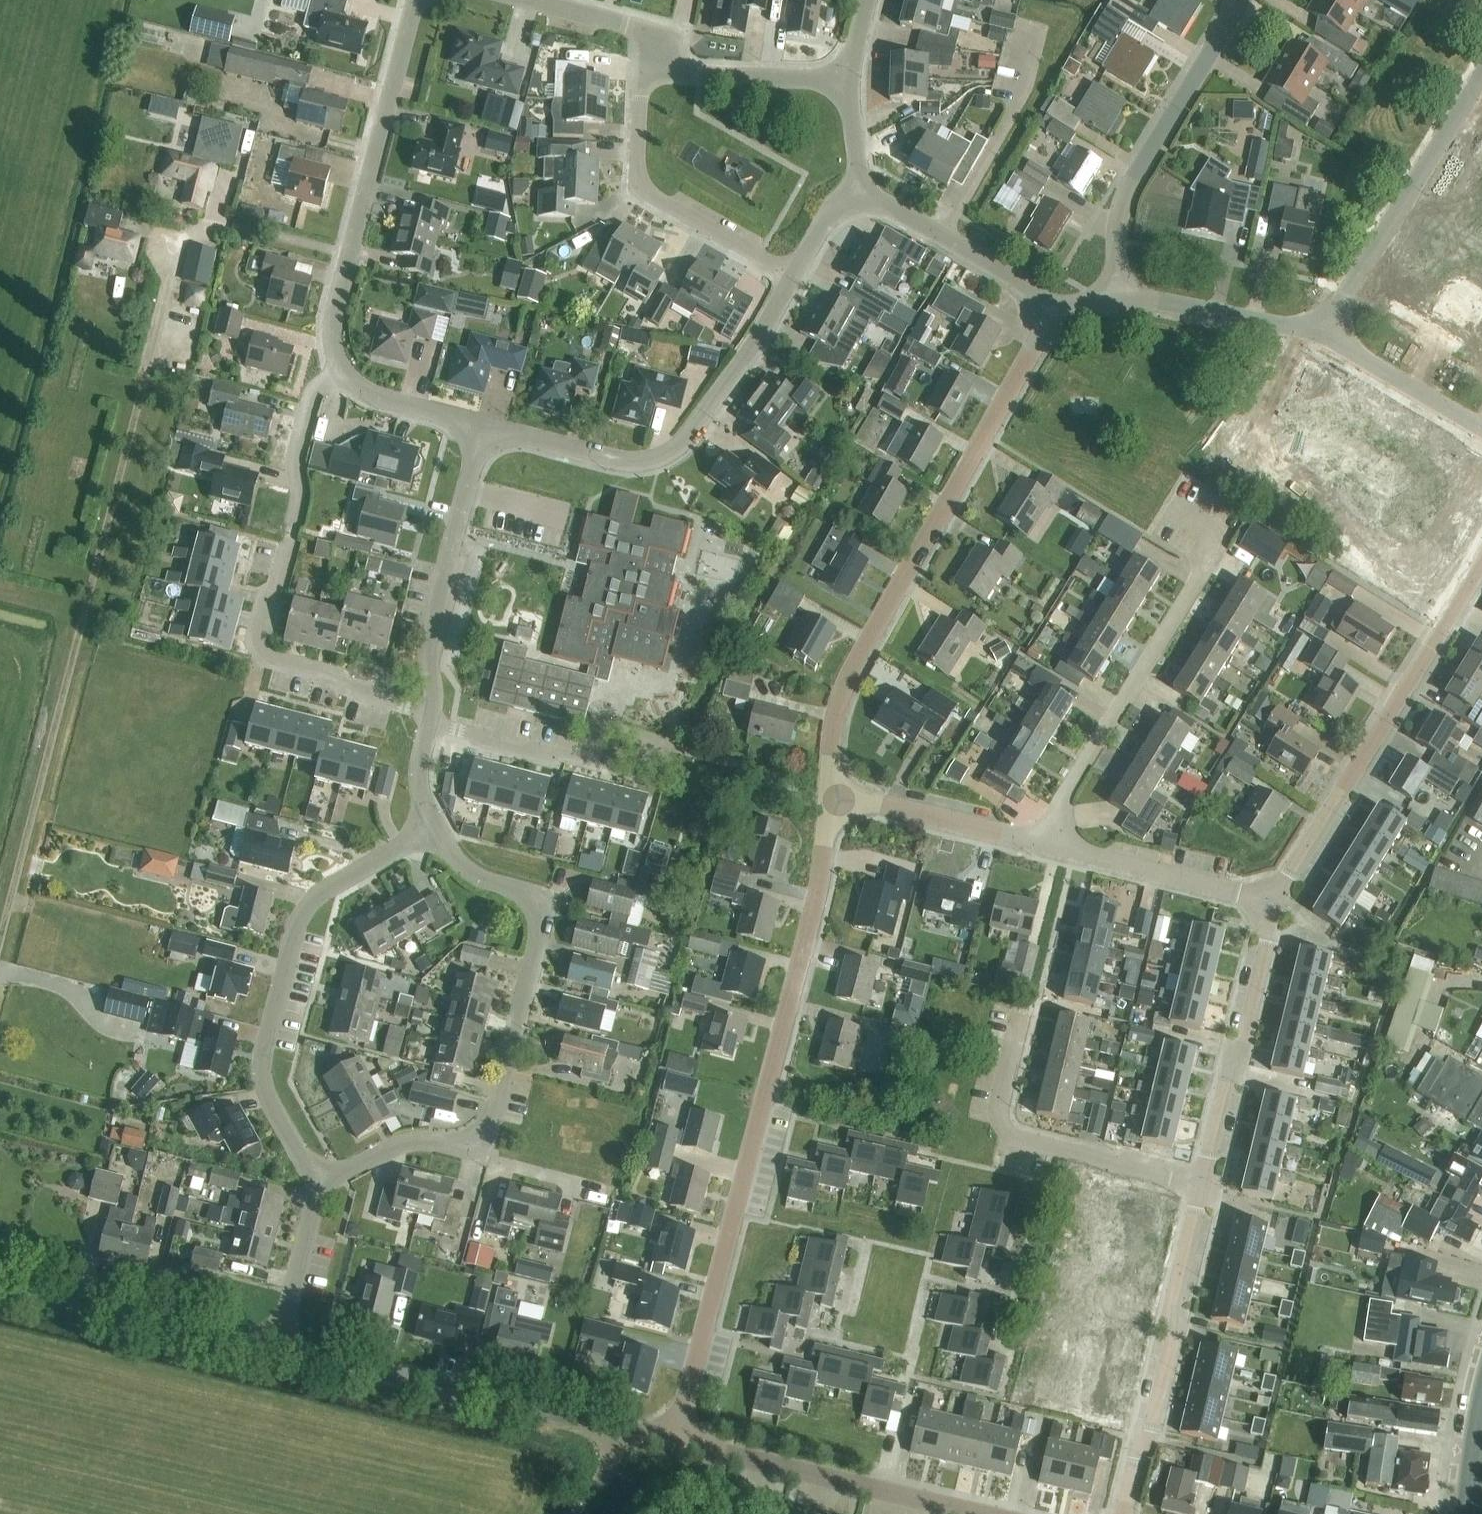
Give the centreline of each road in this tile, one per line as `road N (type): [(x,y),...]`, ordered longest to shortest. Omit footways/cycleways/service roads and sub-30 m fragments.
road 1 (track): [(0,941),(171,283),(161,245)]
road 2 (unclassified): [(674,1437),(817,904),(831,798)]
road 3 (unclassified): [(318,1189),(395,1147),(478,1142),(496,1106),(537,927),(526,896),(480,879),(431,840)]
road 4 (unclassified): [(831,798),(837,726),(865,653),(1033,357),(1043,318)]
road 5 (unclassified): [(434,727),(314,674),(270,666),(258,626),(299,511),(296,466),(314,398),(343,375)]
road 6 (unclassified): [(318,1189),(265,1088),(271,1033),(299,935),(317,899),(431,840)]
road 7 (unclassified): [(483,433),(623,467),(660,464),(691,440),(793,281)]
road 8 (unclassified): [(674,1437),(286,1349)]
road 9 (unclassified): [(1277,906),(1481,566)]
road 10 (residential): [(1042,842),(1217,543),(1182,517)]
road 11 (unclassified): [(418,0),(339,287),(334,348),(343,375)]
road 12 (unclassified): [(1124,1513),(1205,1183)]
road 13 (unclassified): [(1248,0),(1133,191),(1117,251),(1135,299)]
road 14 (unclassified): [(987,1513),(674,1437)]
road 15 (residential): [(1205,1183),(1019,1140),(1007,1101),(1029,1029)]
road 16 (unclassified): [(1320,337),(1481,76)]
road 17 (unclassified): [(434,727),(430,638),(483,433)]
road 18 (unclassified): [(286,1349),(0,1282)]
road 19 (unclassified): [(793,281),(640,183),(644,75)]
road 20 (unclassified): [(1205,1183),(1277,906)]
road 21 (unclassified): [(1277,906),(1042,842)]
road 22 (residential): [(656,747),(553,764),(434,727)]
road 23 (unclassified): [(1043,318),(1032,292),(867,193)]
road 24 (unclassified): [(1042,842),(831,798)]
road 25 (unclassified): [(850,83),(644,75)]
road 26 (unclassified): [(1320,337),(1135,299)]
road 27 (unclassified): [(1481,430),(1320,337)]
road 28 (unclassified): [(644,75),(648,34),(524,0)]
road 29 (unclassified): [(286,1349),(318,1189)]
road 30 (unclassified): [(343,375),(381,406),(483,433)]

